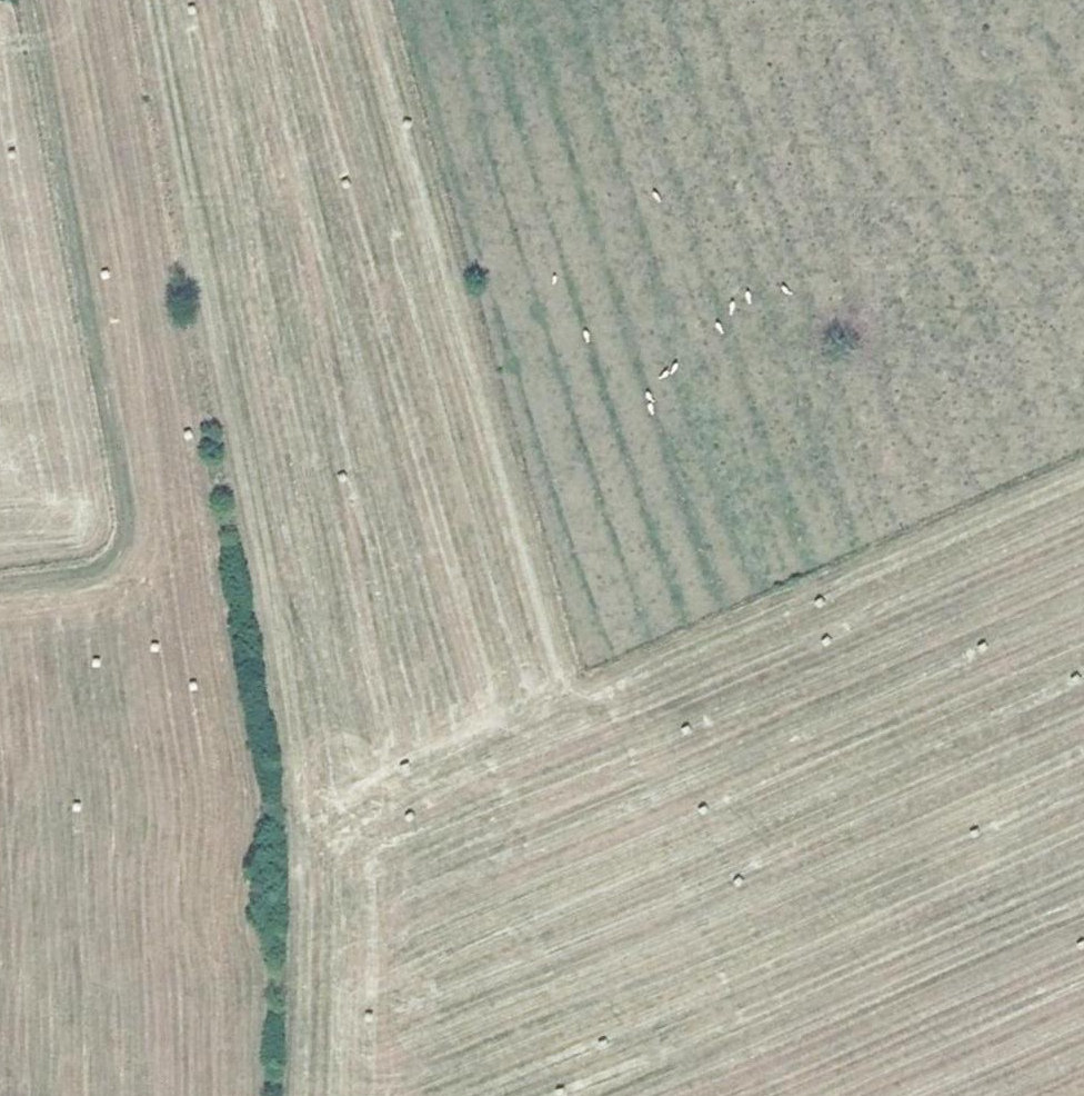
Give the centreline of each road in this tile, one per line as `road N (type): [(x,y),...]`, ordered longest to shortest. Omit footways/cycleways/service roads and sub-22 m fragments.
road 1 (track): [(31,0),(116,468),(117,551),(61,578),(0,587)]

